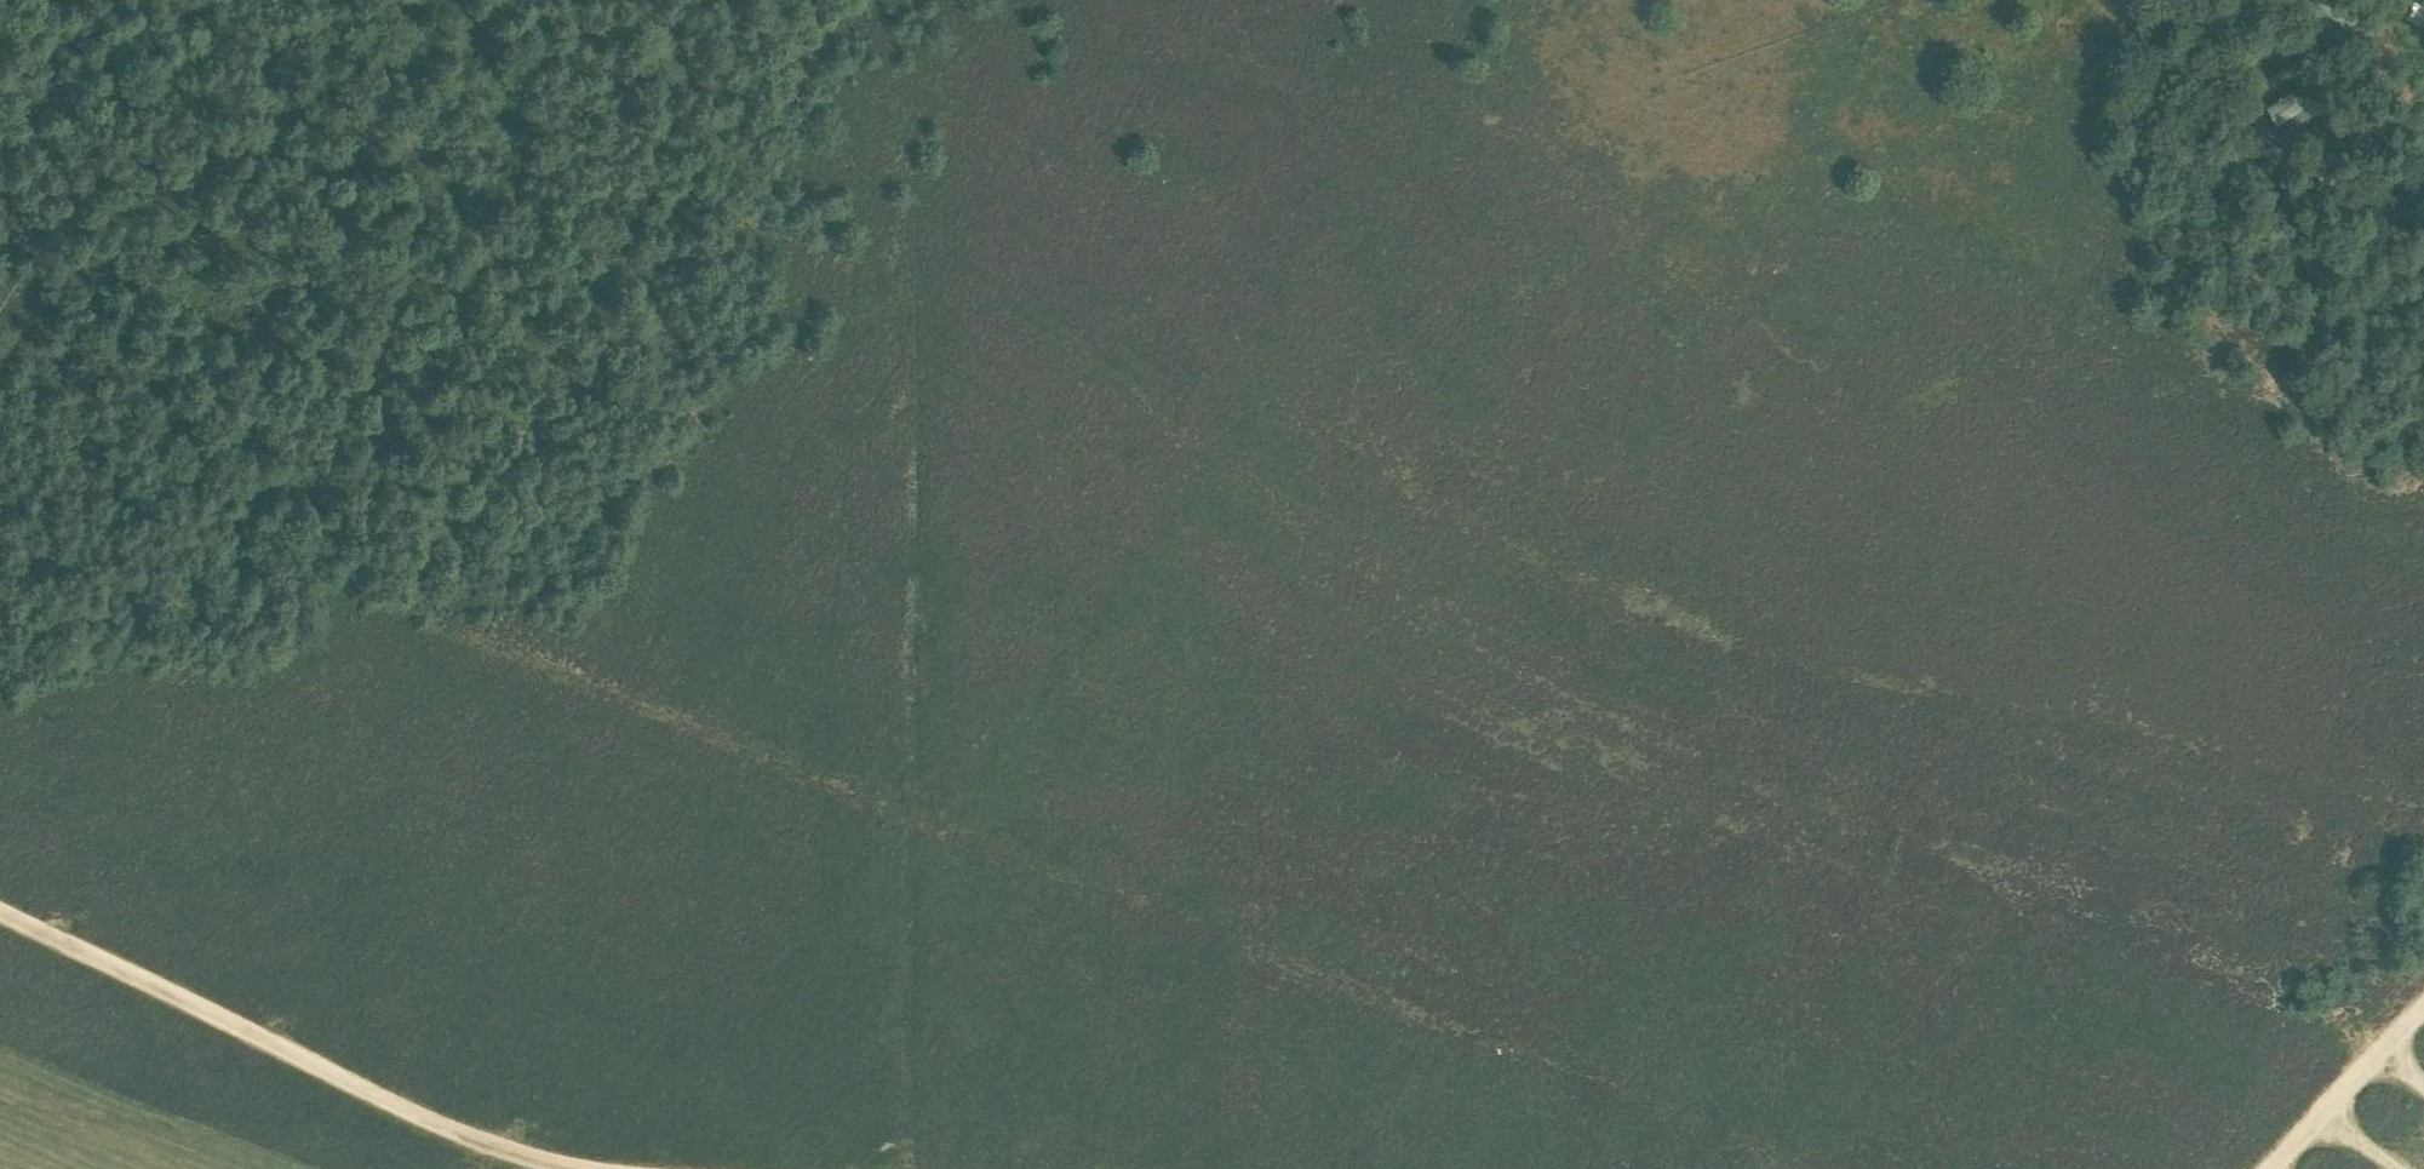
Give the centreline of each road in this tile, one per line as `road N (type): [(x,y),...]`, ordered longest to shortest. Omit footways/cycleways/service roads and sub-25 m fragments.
road 1 (track): [(2423,244),(2106,0)]

